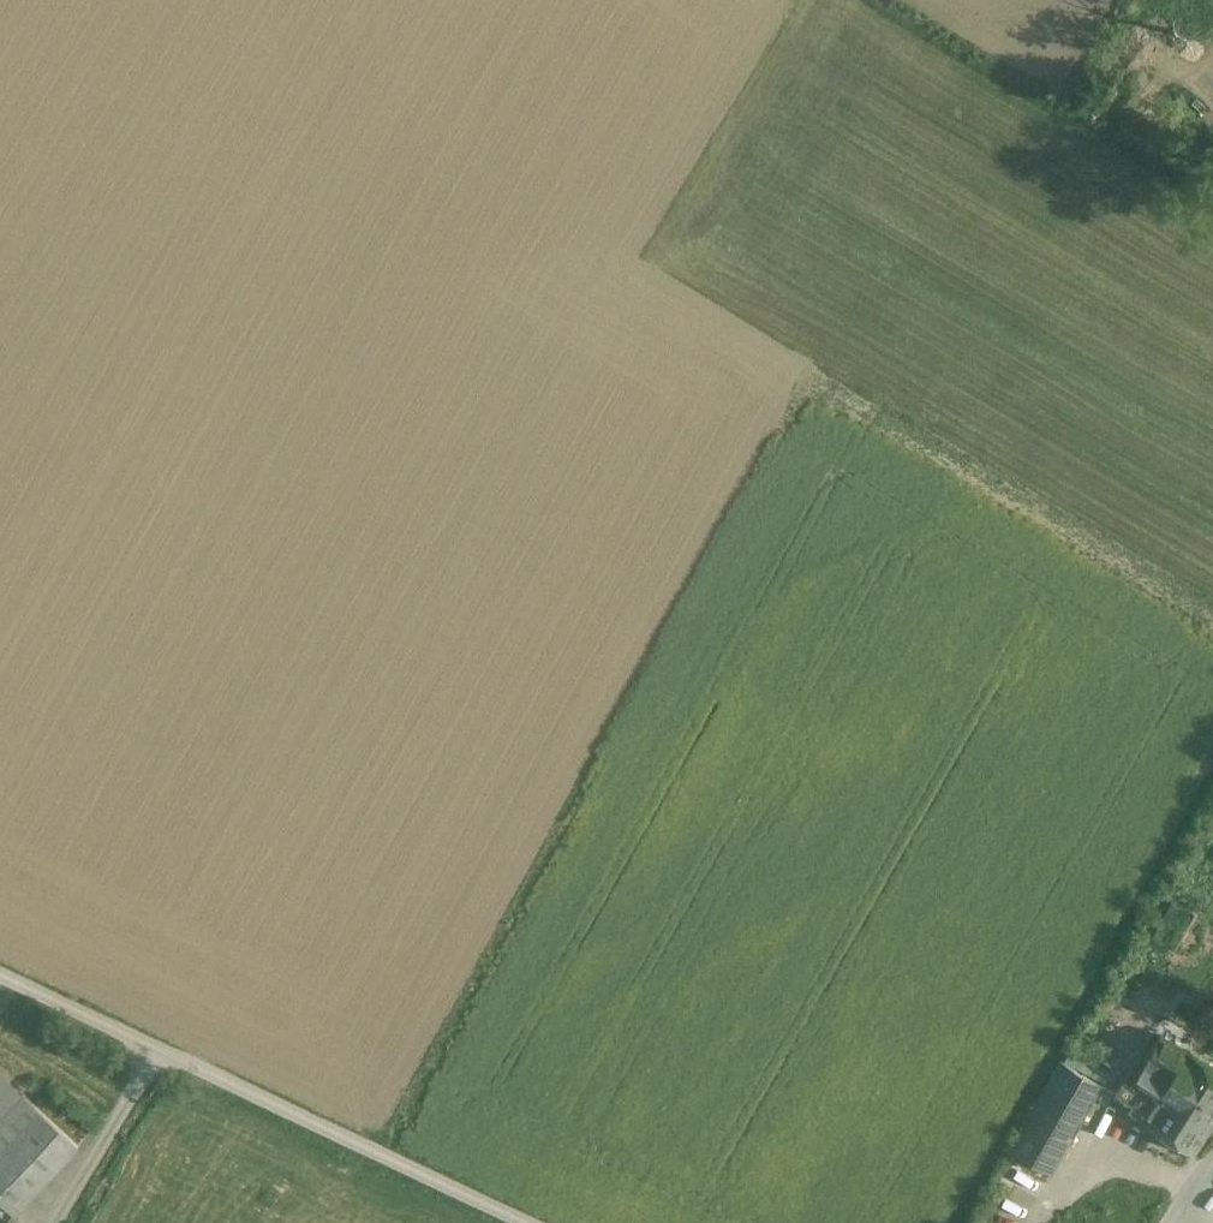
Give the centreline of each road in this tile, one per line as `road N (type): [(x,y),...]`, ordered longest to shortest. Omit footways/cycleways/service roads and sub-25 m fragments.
road 1 (unclassified): [(0,975),(529,1222)]

